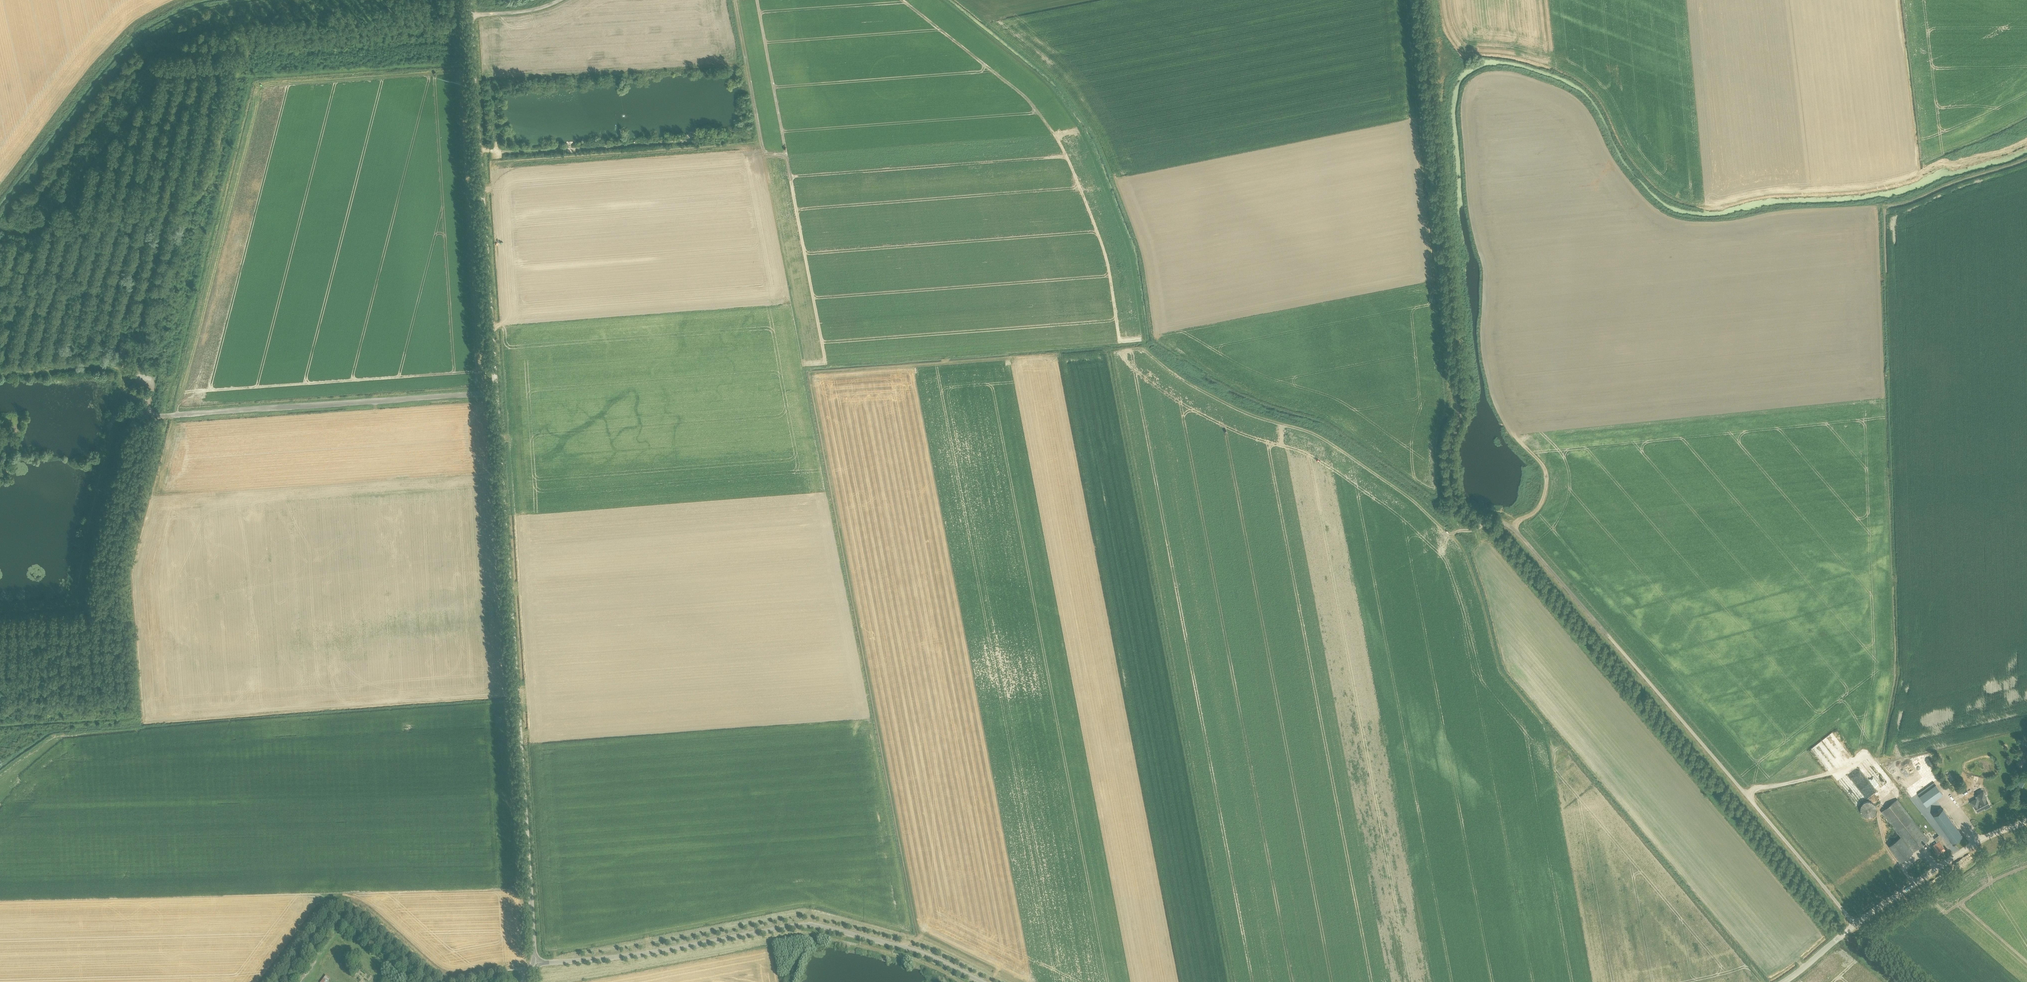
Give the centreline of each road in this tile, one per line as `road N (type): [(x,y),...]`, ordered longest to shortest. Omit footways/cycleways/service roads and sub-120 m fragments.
road 1 (track): [(1631,662),(1514,530),(1472,513),(1457,497),(1450,453),(1459,403),(1415,0)]
road 2 (unclassified): [(536,963),(496,393)]
road 3 (unclassified): [(982,981),(911,950),(809,925),(536,963)]
road 4 (unclassified): [(496,393),(469,0)]
road 5 (unclassified): [(148,406),(167,415),(496,393)]
road 6 (unclassified): [(1855,924),(1631,662)]
road 7 (unclassified): [(1855,924),(1970,847),(2026,821)]
road 8 (track): [(688,142),(500,151)]
road 9 (track): [(465,978),(439,974),(364,912),(324,900)]
road 10 (track): [(735,0),(761,139)]

